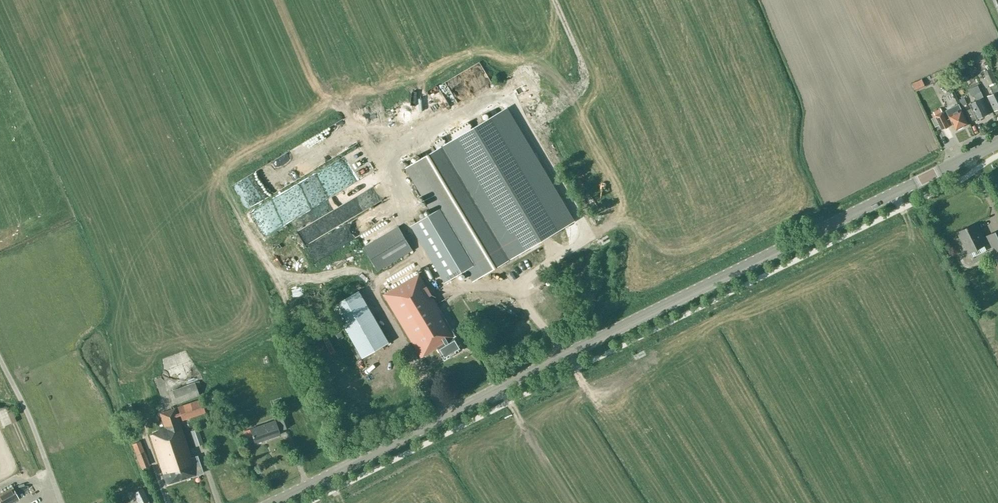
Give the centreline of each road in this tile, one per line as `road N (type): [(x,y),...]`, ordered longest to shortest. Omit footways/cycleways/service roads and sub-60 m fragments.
road 1 (tertiary): [(267,502),(997,141)]
road 2 (track): [(504,94),(530,131),(567,104),(585,77),(553,0)]

